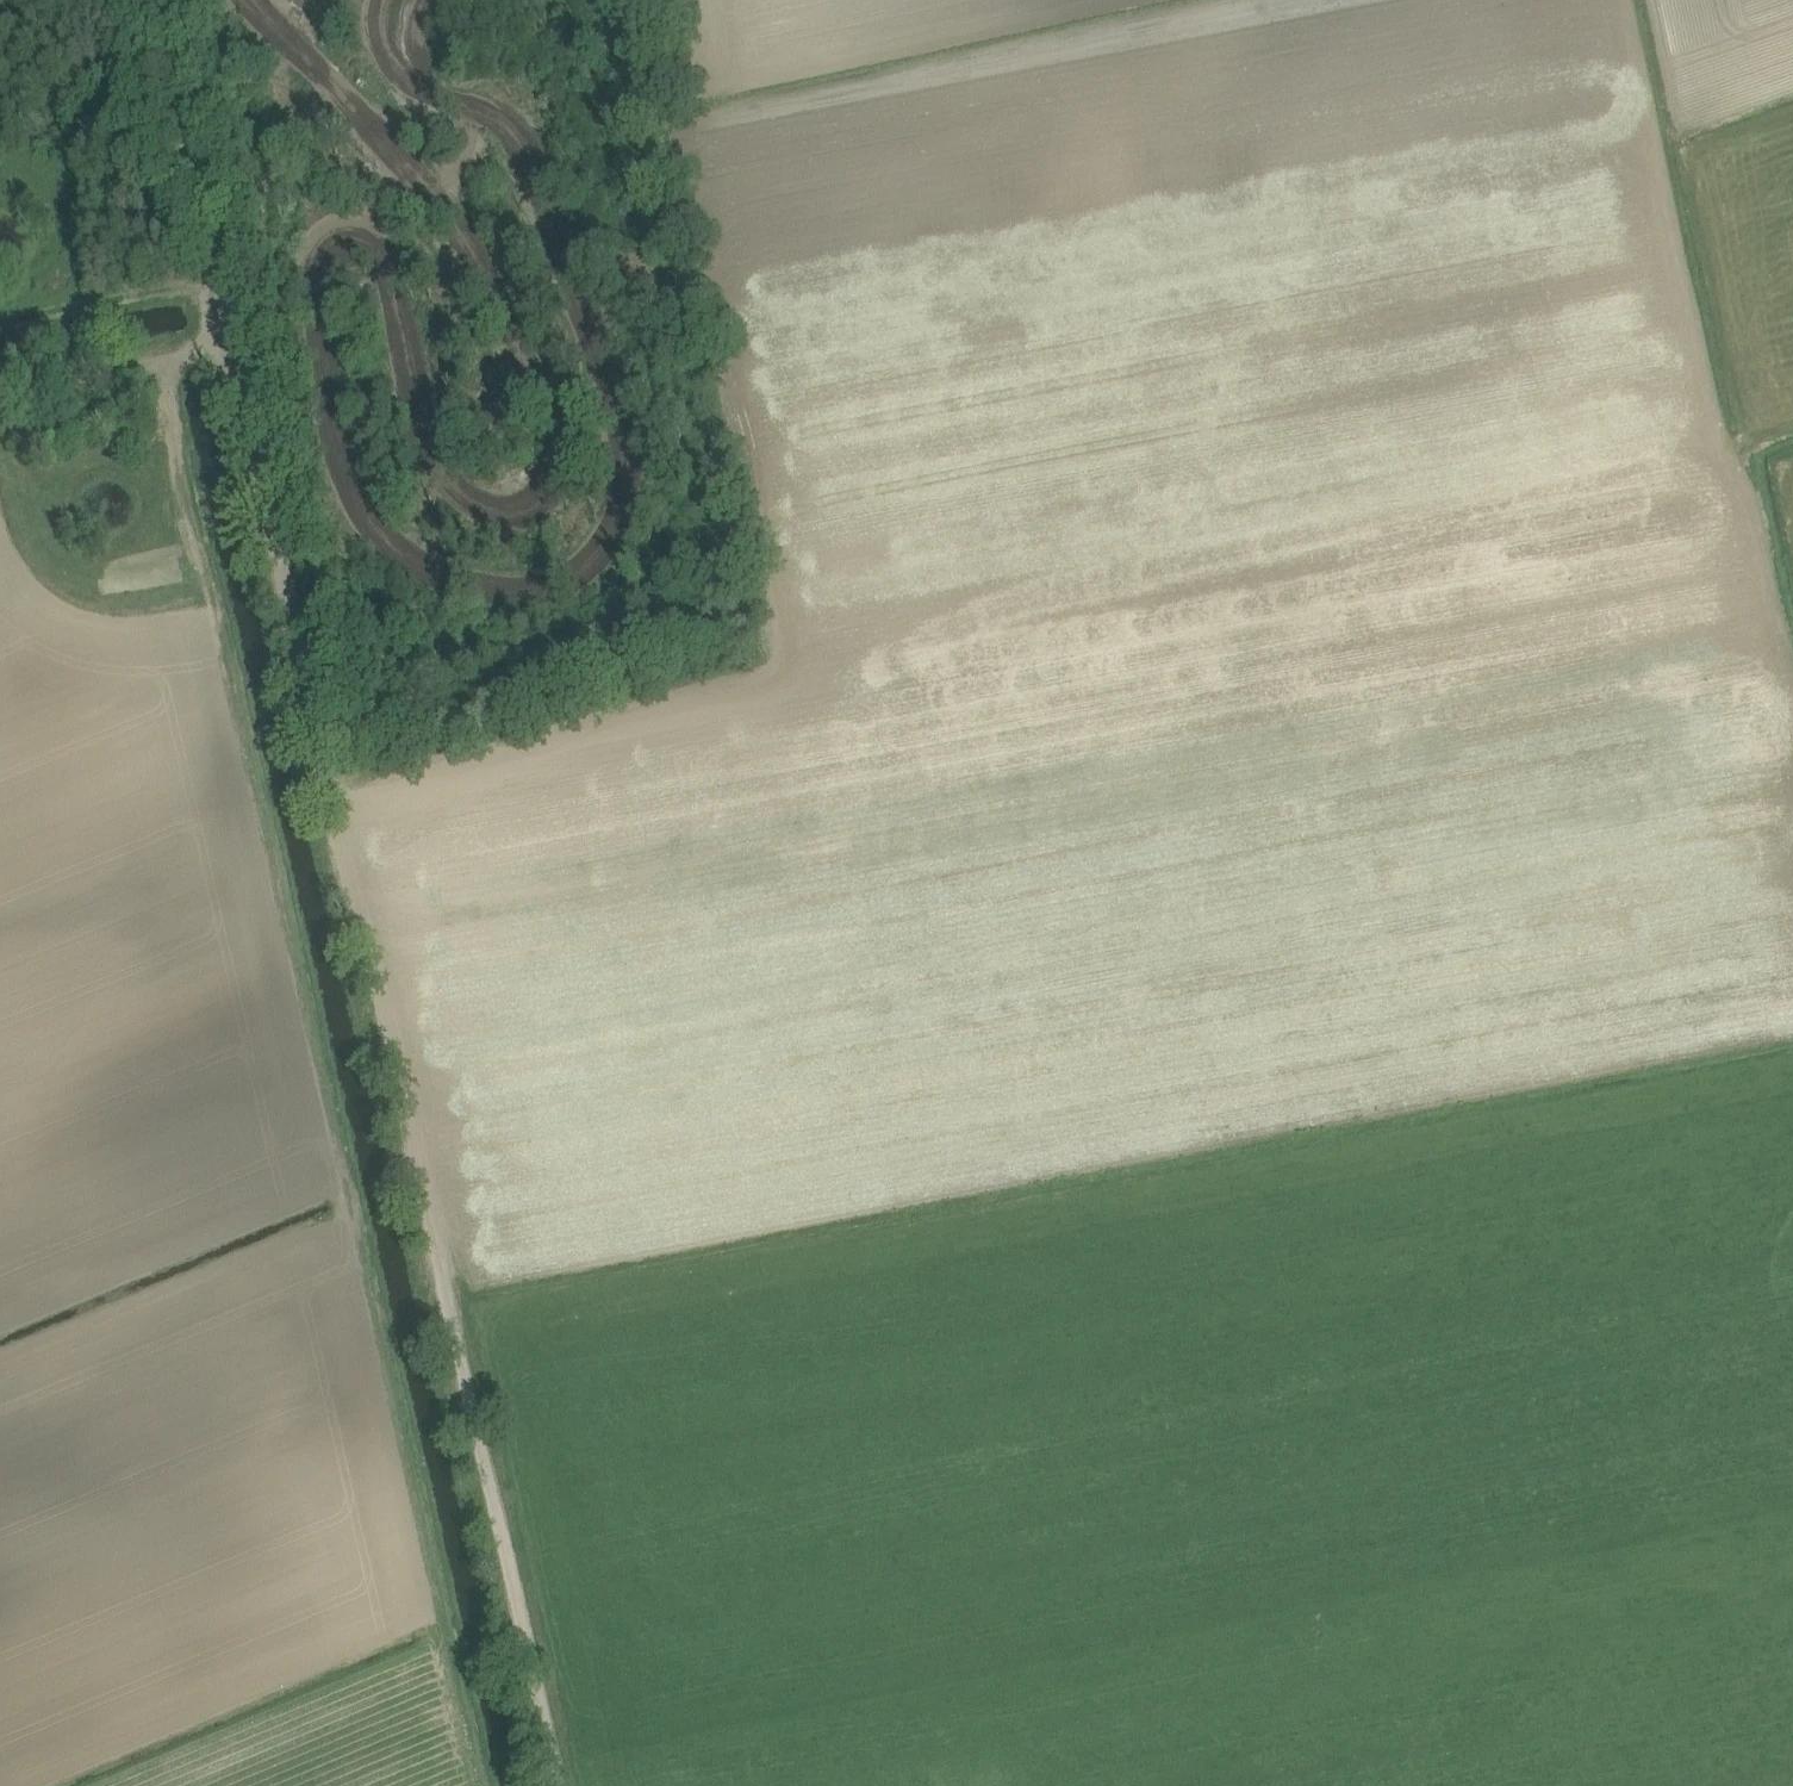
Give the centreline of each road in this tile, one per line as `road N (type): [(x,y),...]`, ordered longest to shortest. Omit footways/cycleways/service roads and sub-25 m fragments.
road 1 (track): [(567,1785),(144,0)]
road 2 (track): [(0,398),(229,351)]
road 3 (track): [(0,321),(212,277)]

